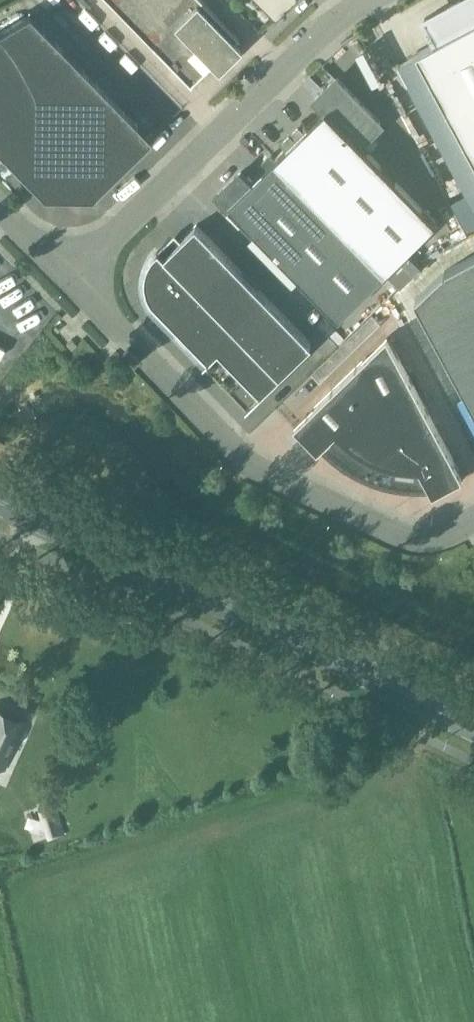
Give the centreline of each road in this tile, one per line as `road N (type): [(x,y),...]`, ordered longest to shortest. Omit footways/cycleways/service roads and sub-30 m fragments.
road 1 (primary): [(473,728),(0,503)]
road 2 (unclassified): [(473,518),(416,536),(386,531),(268,475),(70,284)]
road 3 (unclassified): [(70,284),(366,0)]

